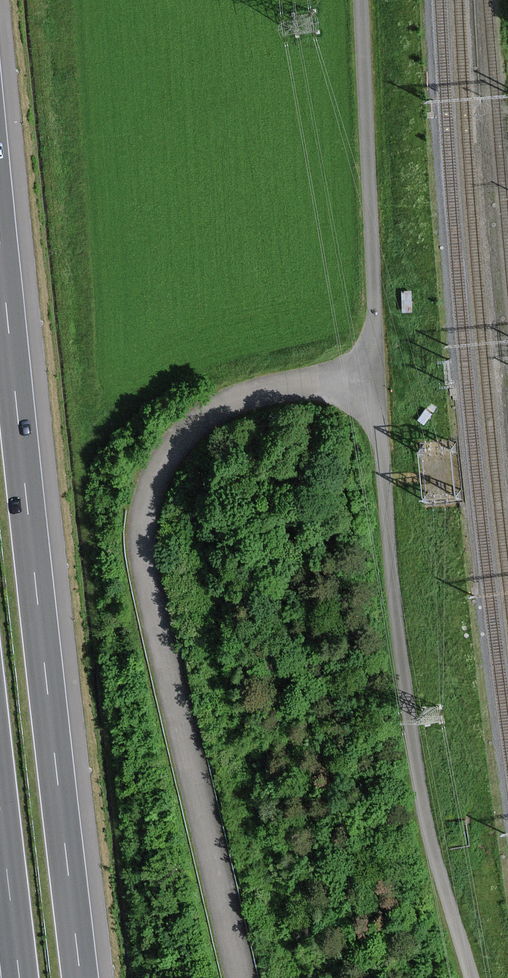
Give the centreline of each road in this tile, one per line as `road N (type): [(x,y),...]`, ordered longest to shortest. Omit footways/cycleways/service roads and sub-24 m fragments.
road 1 (unclassified): [(240,977),(158,637),(141,547),(144,508),(169,452),(215,409),(360,363)]
road 2 (motorway): [(79,977),(0,243)]
road 3 (unclassified): [(471,977),(415,757),(376,419),(360,363)]
road 4 (unclassified): [(360,363),(375,321),(360,0)]
road 5 (motorway): [(0,827),(17,977)]

